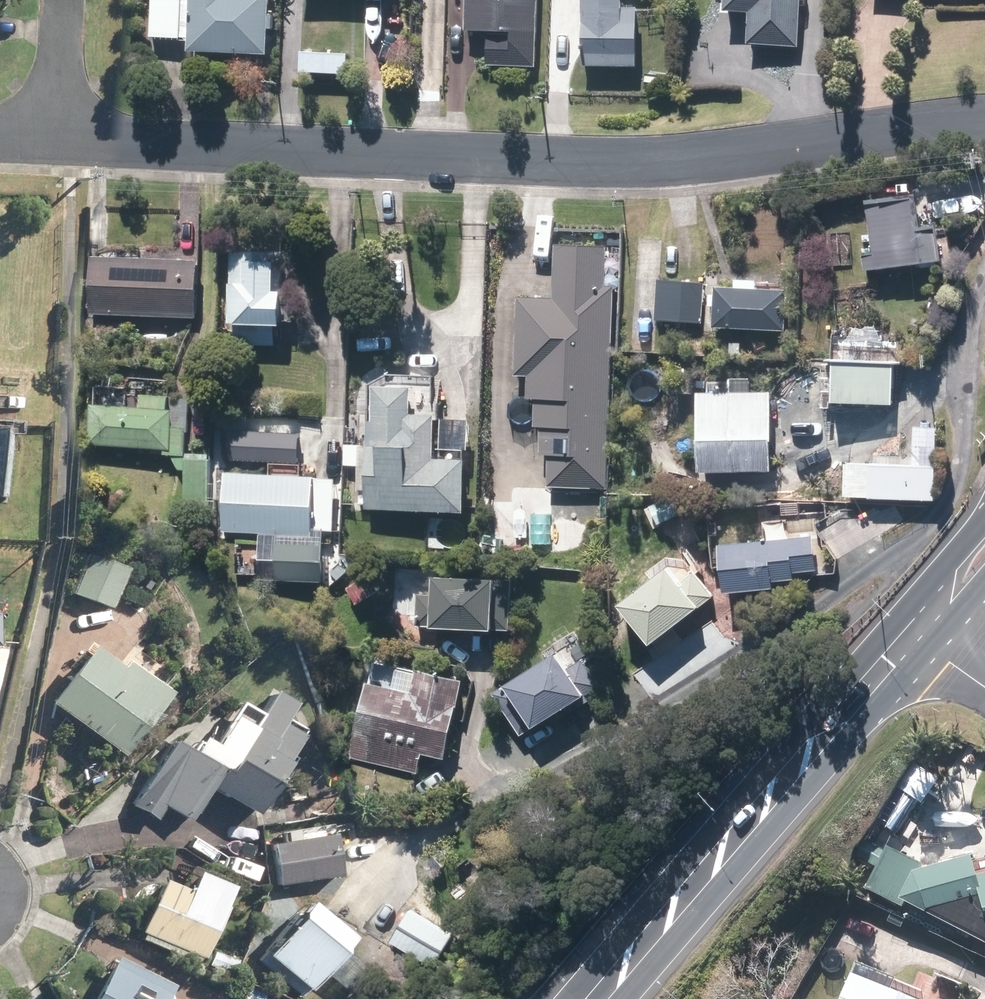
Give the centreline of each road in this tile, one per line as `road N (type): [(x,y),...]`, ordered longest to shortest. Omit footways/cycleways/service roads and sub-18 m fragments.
road 1 (residential): [(59,139),(652,164),(818,137),(984,122)]
road 2 (primary): [(868,685),(599,998)]
road 3 (residential): [(64,0),(59,139)]

